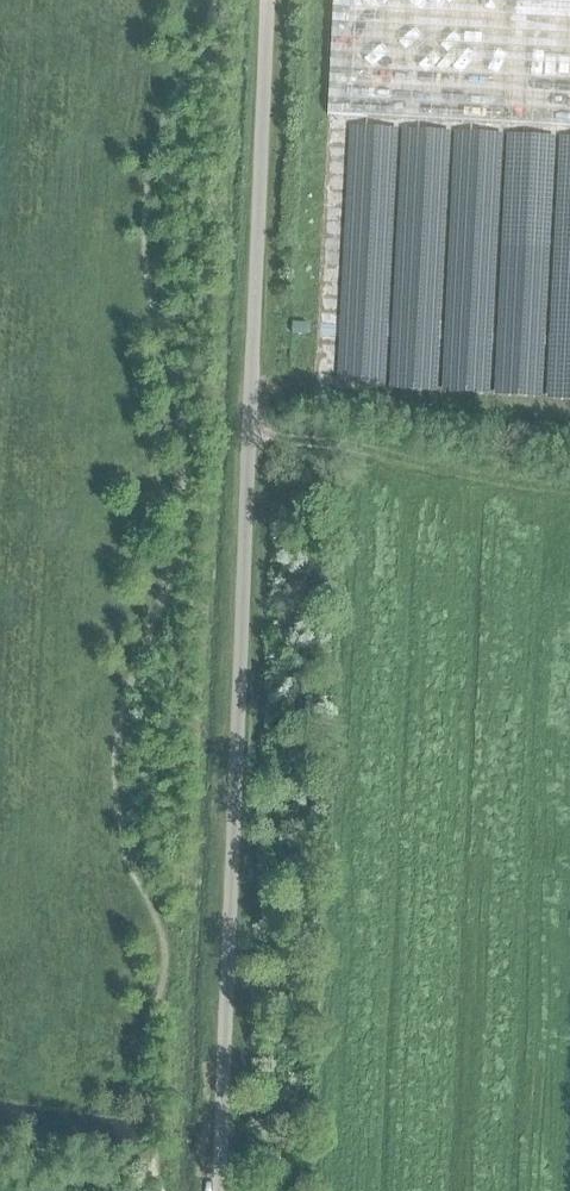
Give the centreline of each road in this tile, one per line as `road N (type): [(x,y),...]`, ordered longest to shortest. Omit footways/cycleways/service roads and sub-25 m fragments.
road 1 (unclassified): [(218,1190),(268,0)]

